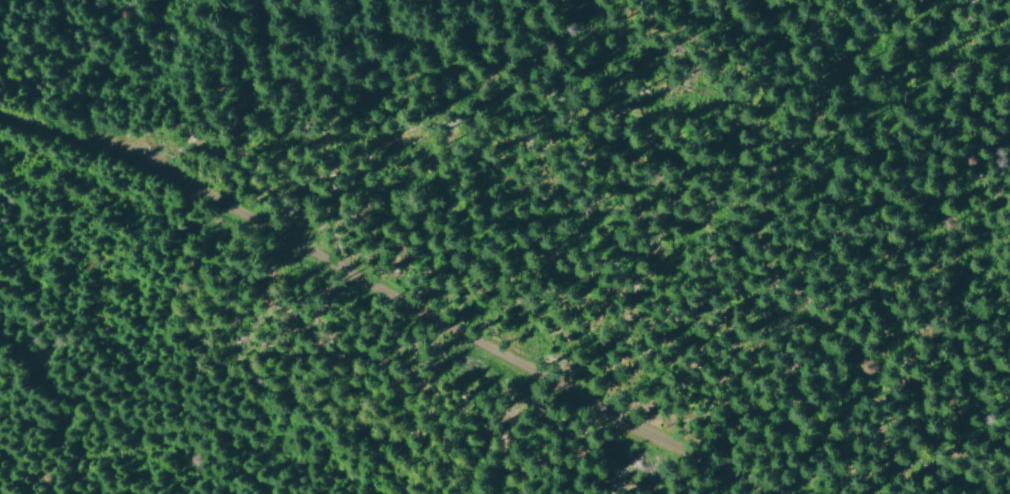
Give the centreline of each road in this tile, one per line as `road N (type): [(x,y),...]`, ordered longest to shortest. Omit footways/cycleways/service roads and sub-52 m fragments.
road 1 (residential): [(0,115),(213,198),(412,311),(770,493)]
road 2 (track): [(79,145),(292,150),(851,92)]

